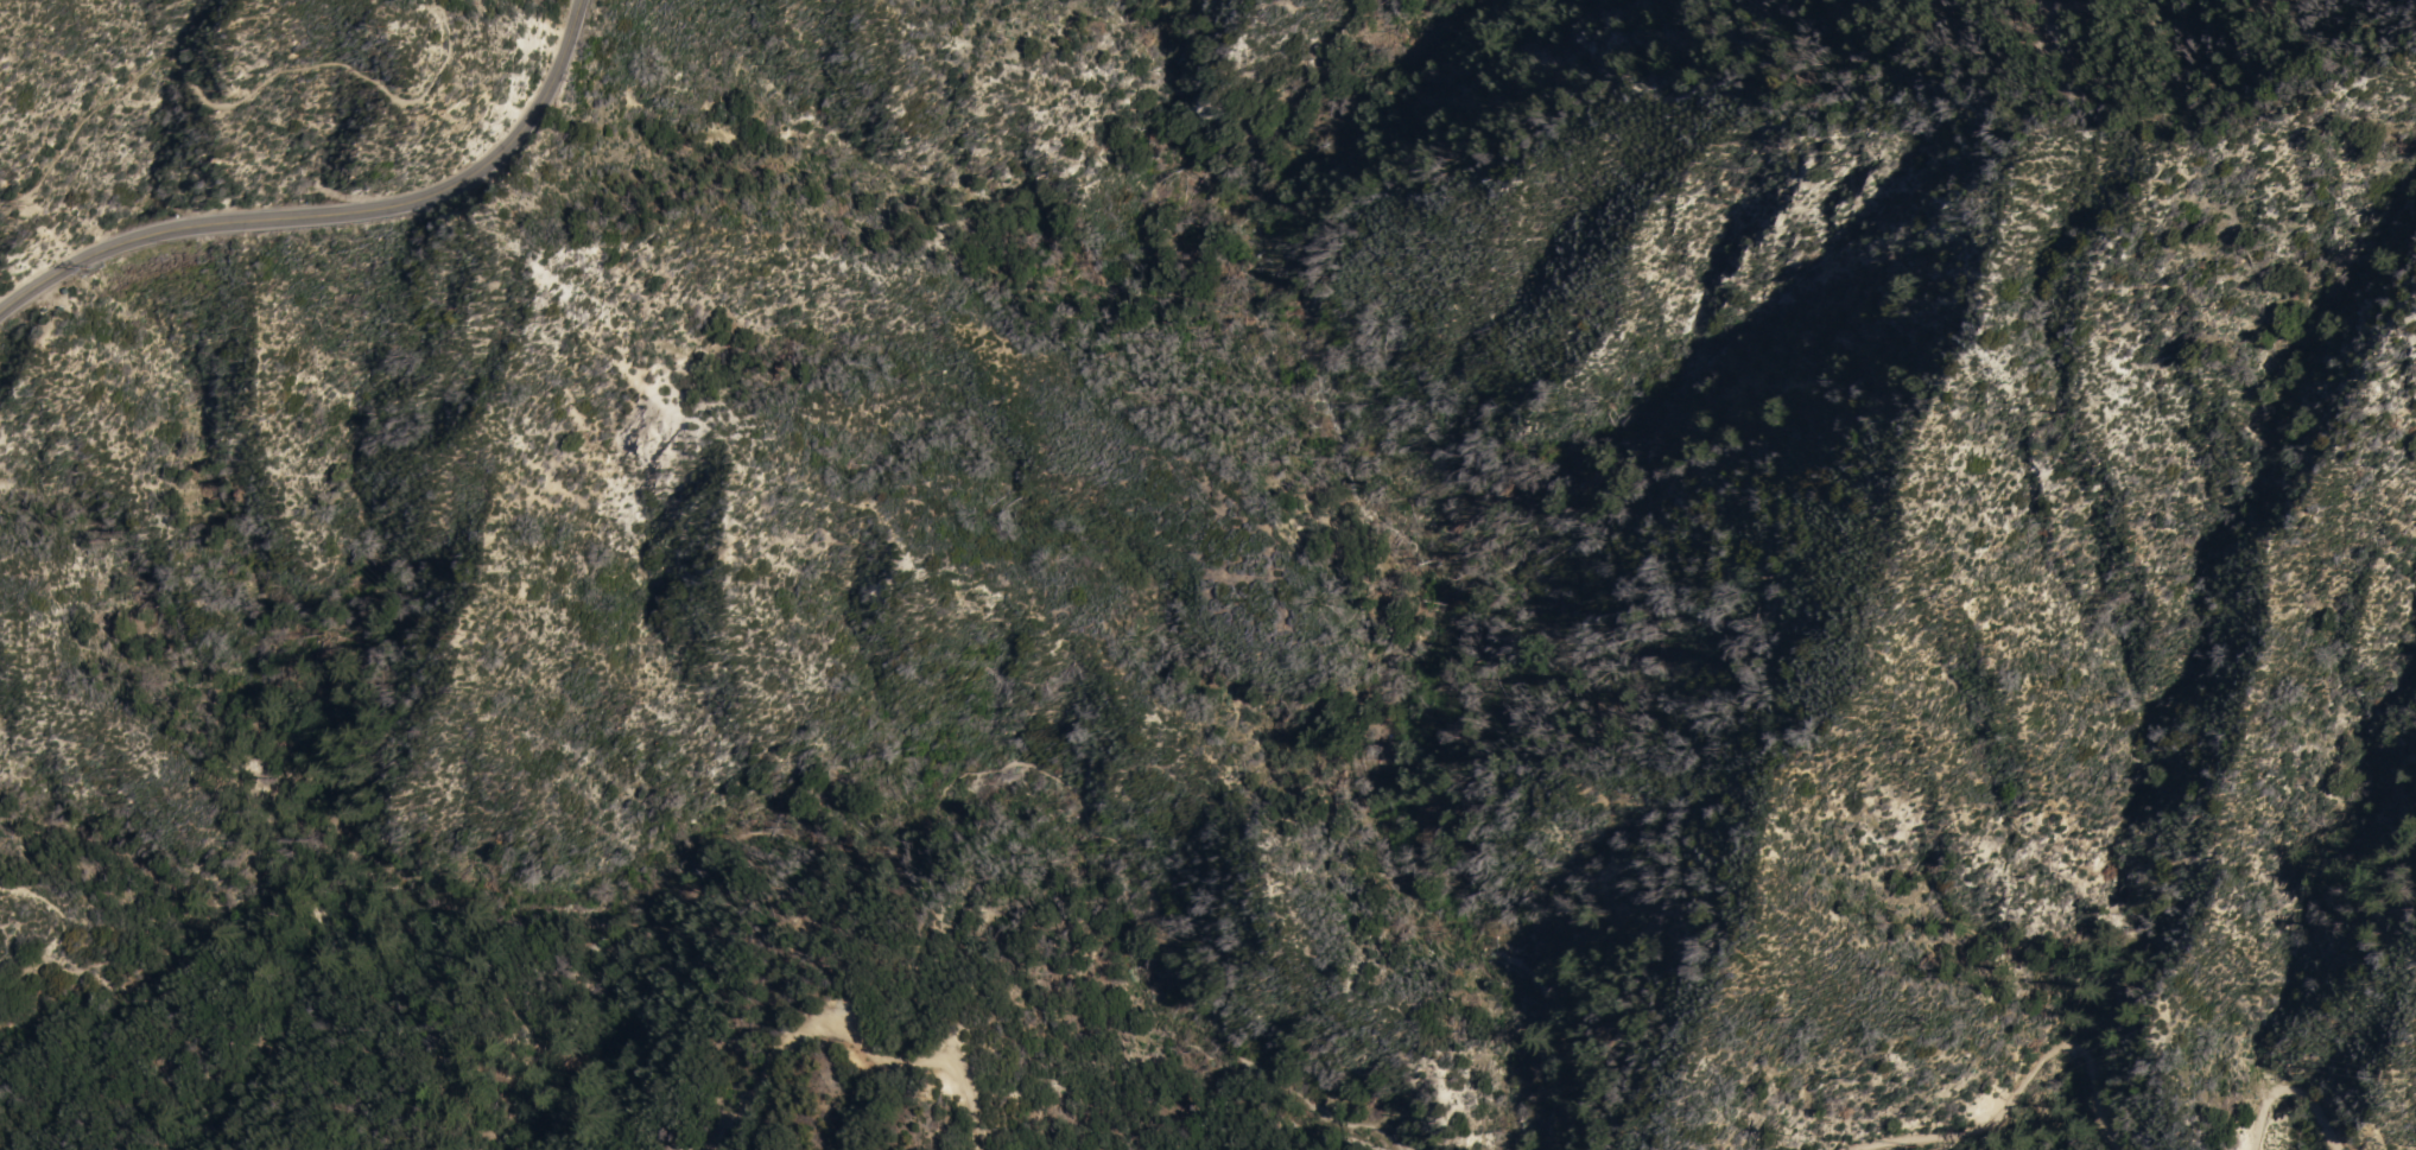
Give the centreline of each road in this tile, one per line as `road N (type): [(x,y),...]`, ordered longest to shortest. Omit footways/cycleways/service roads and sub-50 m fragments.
road 1 (secondary): [(0,314),(64,269),(127,246),(361,211),(470,173),(557,104),(601,0)]
road 2 (track): [(990,1149),(966,1089),(944,1065),(887,1065),(831,1029),(807,1030),(782,1051),(731,1122),(692,1149)]

